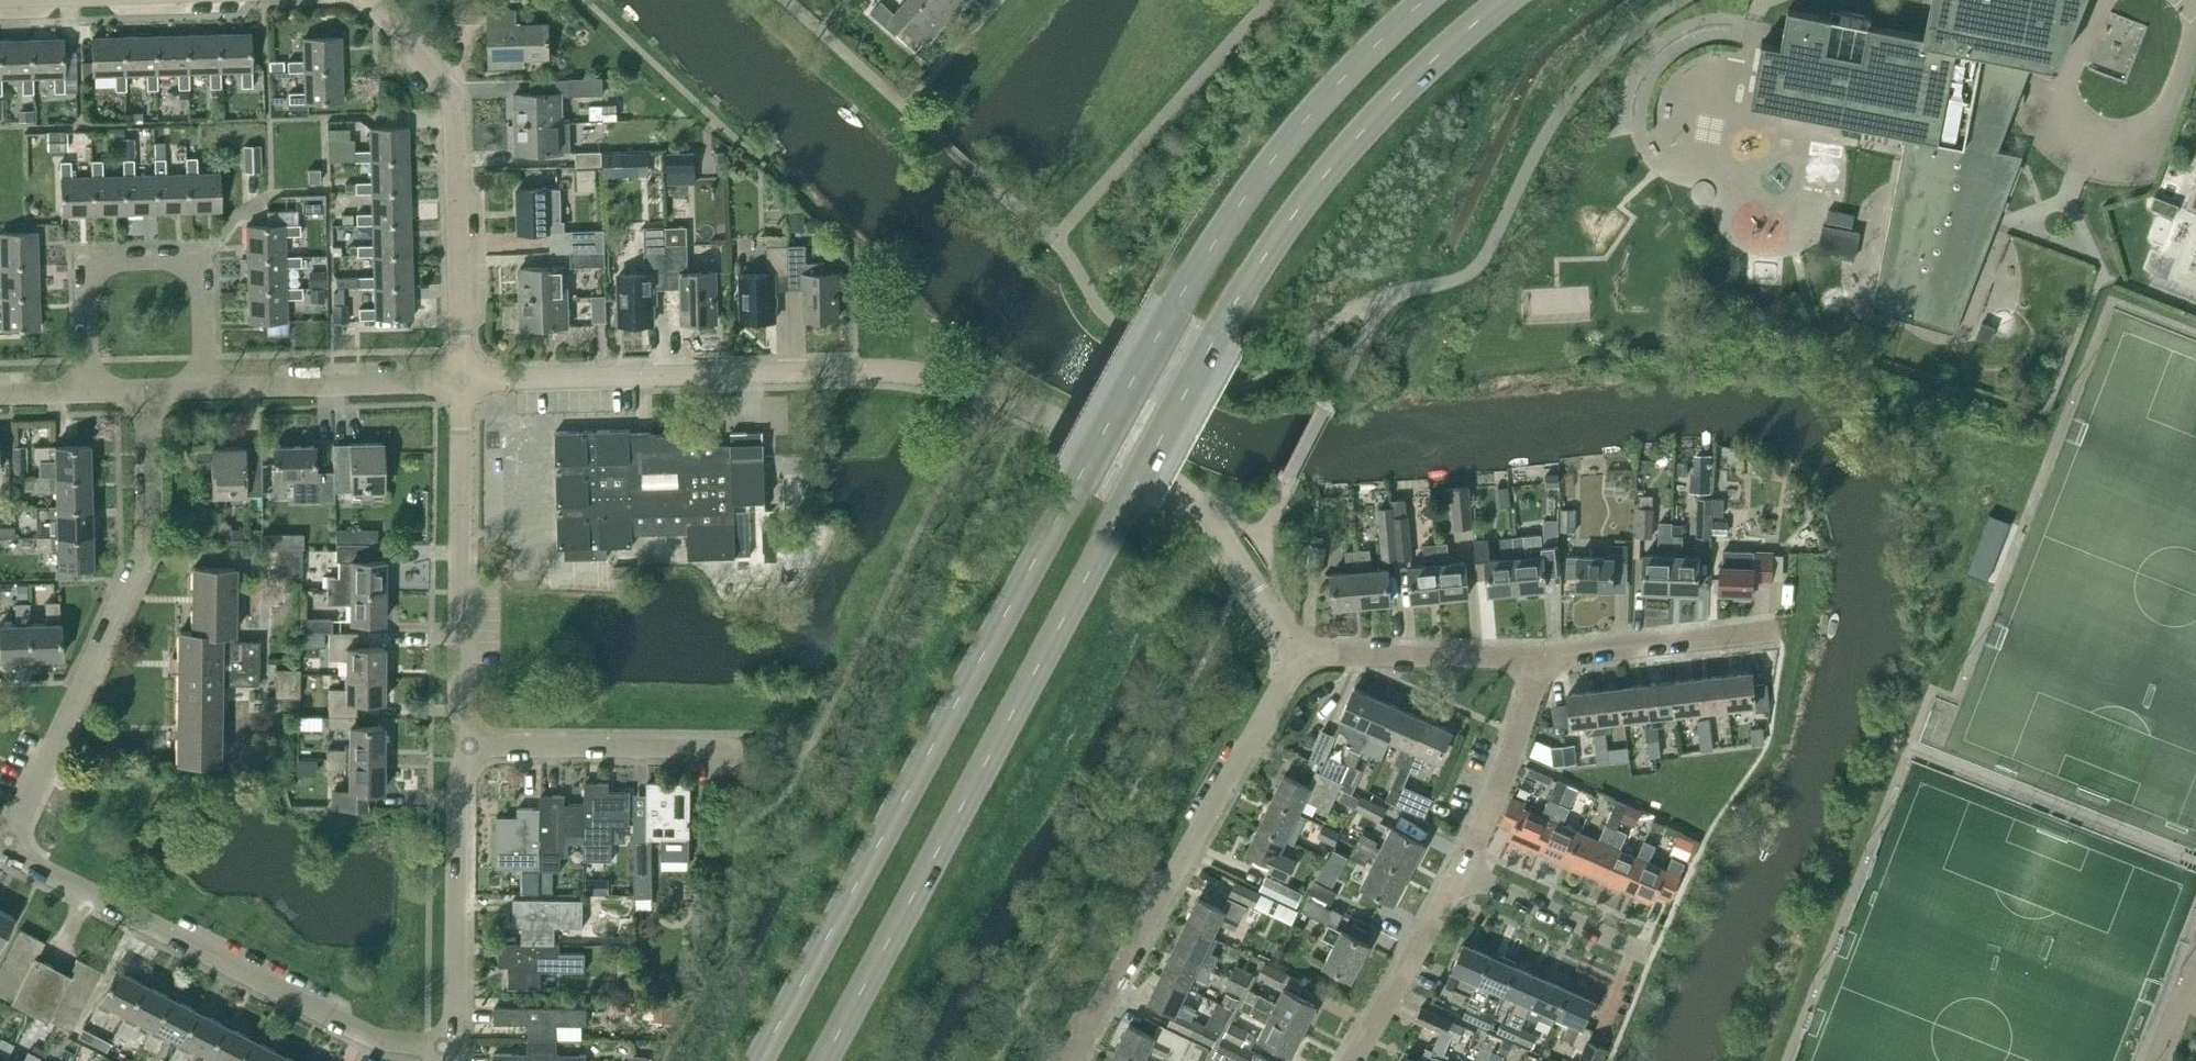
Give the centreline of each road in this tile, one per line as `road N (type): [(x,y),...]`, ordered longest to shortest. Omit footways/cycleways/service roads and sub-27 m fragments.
road 1 (primary): [(827,1060),(1267,256),(1420,76),(1506,0)]
road 2 (primary): [(1432,0),(1294,136),(1178,304),(761,1060)]
road 3 (residential): [(1297,657),(1197,499),(1063,425),(988,395),(875,375),(463,381)]
road 4 (residential): [(4,851),(157,549),(153,388)]
road 5 (residential): [(445,1046),(371,1037),(4,851)]
road 6 (residential): [(1075,1060),(1297,657)]
road 7 (unclassified): [(463,381),(458,88),(373,0)]
road 8 (residential): [(100,390),(97,263),(209,260),(215,387)]
road 9 (unclassified): [(466,745),(463,381)]
road 10 (unclassified): [(445,1046),(457,1008),(458,786),(466,745)]
road 11 (residential): [(738,755),(466,745)]
road 12 (residential): [(463,381),(215,387)]
road 13 (residential): [(1785,630),(1539,657)]
road 14 (residential): [(1539,657),(1297,657)]
road 15 (residential): [(1460,870),(1511,759),(1539,657)]
road 16 (residential): [(1355,1060),(1460,870)]
road 17 (residential): [(1654,959),(1460,870)]

